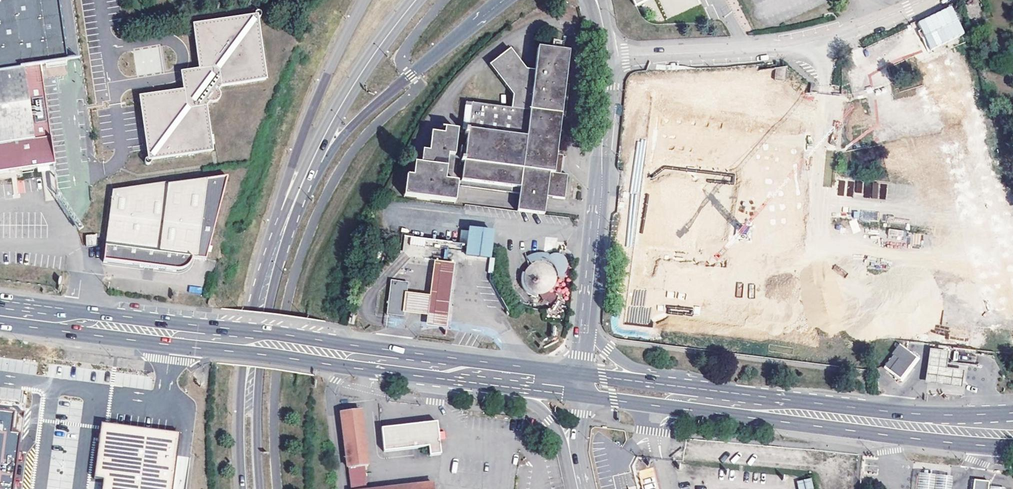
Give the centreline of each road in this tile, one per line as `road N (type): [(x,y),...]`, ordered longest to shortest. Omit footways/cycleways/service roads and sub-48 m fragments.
road 1 (secondary): [(361,358),(0,312)]
road 2 (residential): [(605,58),(793,45),(926,0)]
road 3 (residential): [(584,327),(605,58)]
road 4 (primary): [(304,180),(411,74),(504,0)]
road 5 (secondary): [(997,435),(733,405)]
road 6 (primary): [(367,0),(291,168),(285,225)]
road 7 (primary): [(416,0),(353,85),(304,180)]
road 8 (residential): [(733,405),(703,379),(629,365),(584,327)]
road 9 (primary): [(256,330),(240,416),(243,488)]
road 10 (primary): [(260,488),(256,330)]
road 11 (secondary): [(733,405),(579,385)]
road 12 (residential): [(361,358),(331,393),(342,488)]
road 13 (secondary): [(501,375),(361,358)]

